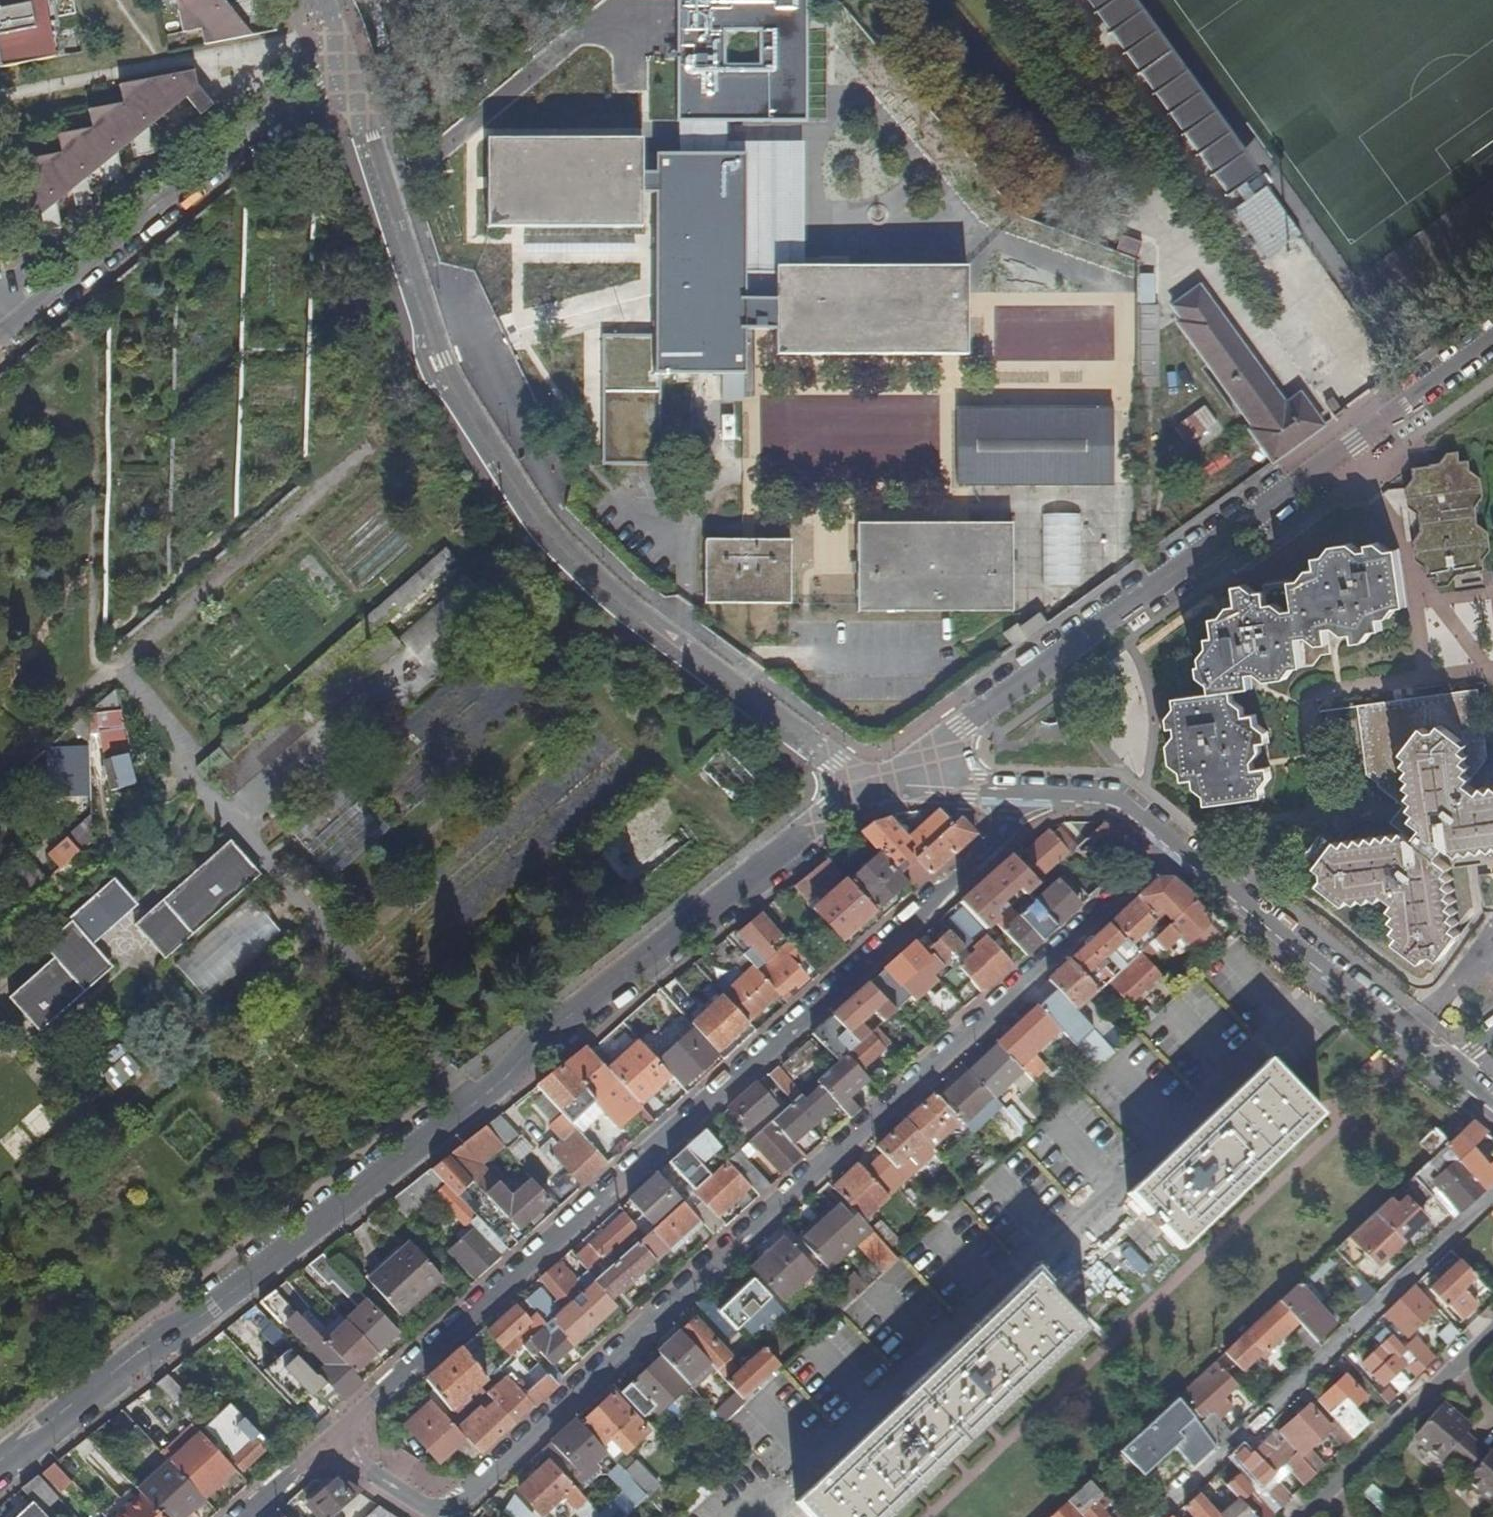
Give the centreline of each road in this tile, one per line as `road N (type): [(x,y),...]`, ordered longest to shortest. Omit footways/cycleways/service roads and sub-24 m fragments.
road 1 (residential): [(329,1441),(421,1508),(448,1506),(1168,847)]
road 2 (unclassified): [(870,783),(537,1042),(473,1106),(0,1466)]
road 3 (residential): [(1038,797),(329,1441)]
road 4 (residential): [(870,783),(617,596),(544,526),(451,373),(343,58)]
road 5 (unclassified): [(870,783),(961,726),(1492,339)]
road 6 (residential): [(1492,1198),(1158,1516)]
road 7 (unclassified): [(0,337),(343,58)]
road 8 (unclassified): [(1451,1070),(1168,847)]
road 9 (residential): [(1309,1494),(1440,1366)]
road 10 (unclassified): [(1038,797),(976,783),(870,783)]
road 11 (unclassified): [(1168,847),(1124,808),(1038,797)]

